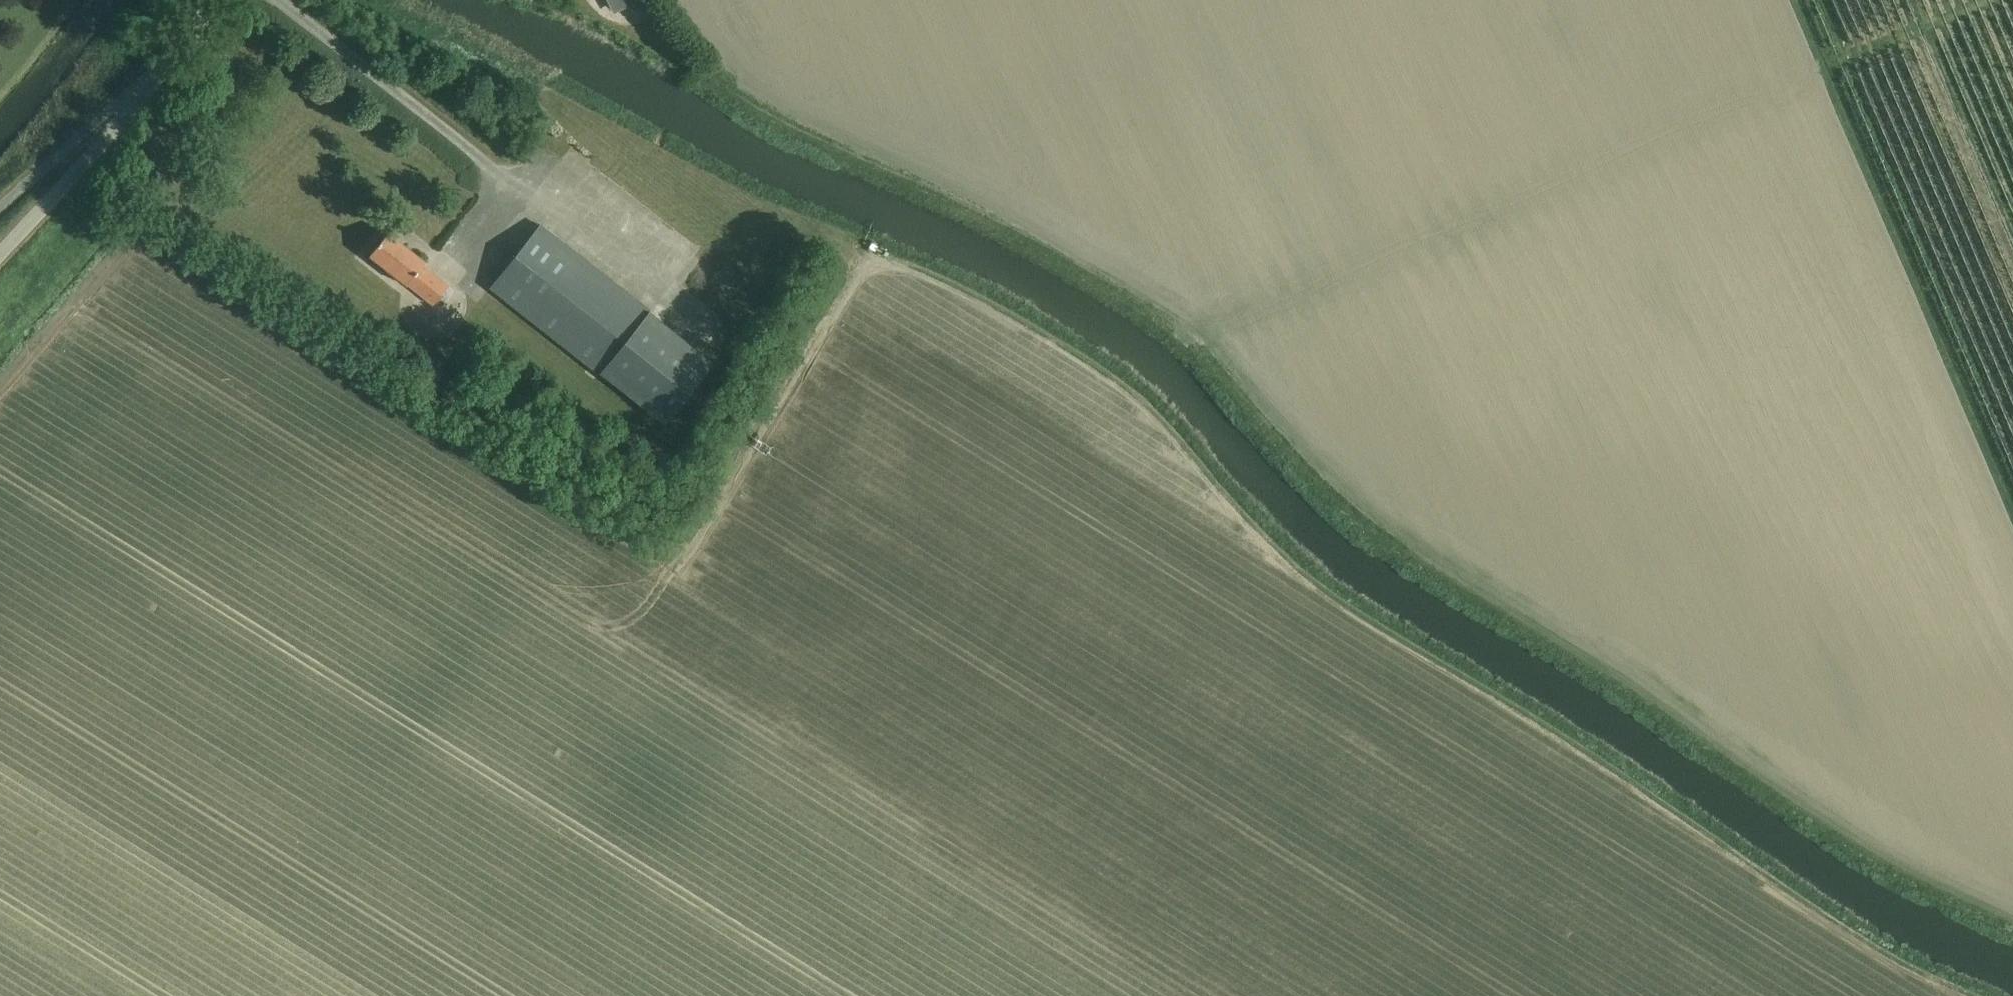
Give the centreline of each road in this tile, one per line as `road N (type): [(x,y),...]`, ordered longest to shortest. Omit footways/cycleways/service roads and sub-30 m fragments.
road 1 (unclassified): [(0,255),(183,49)]
road 2 (unclassified): [(0,206),(183,49)]

